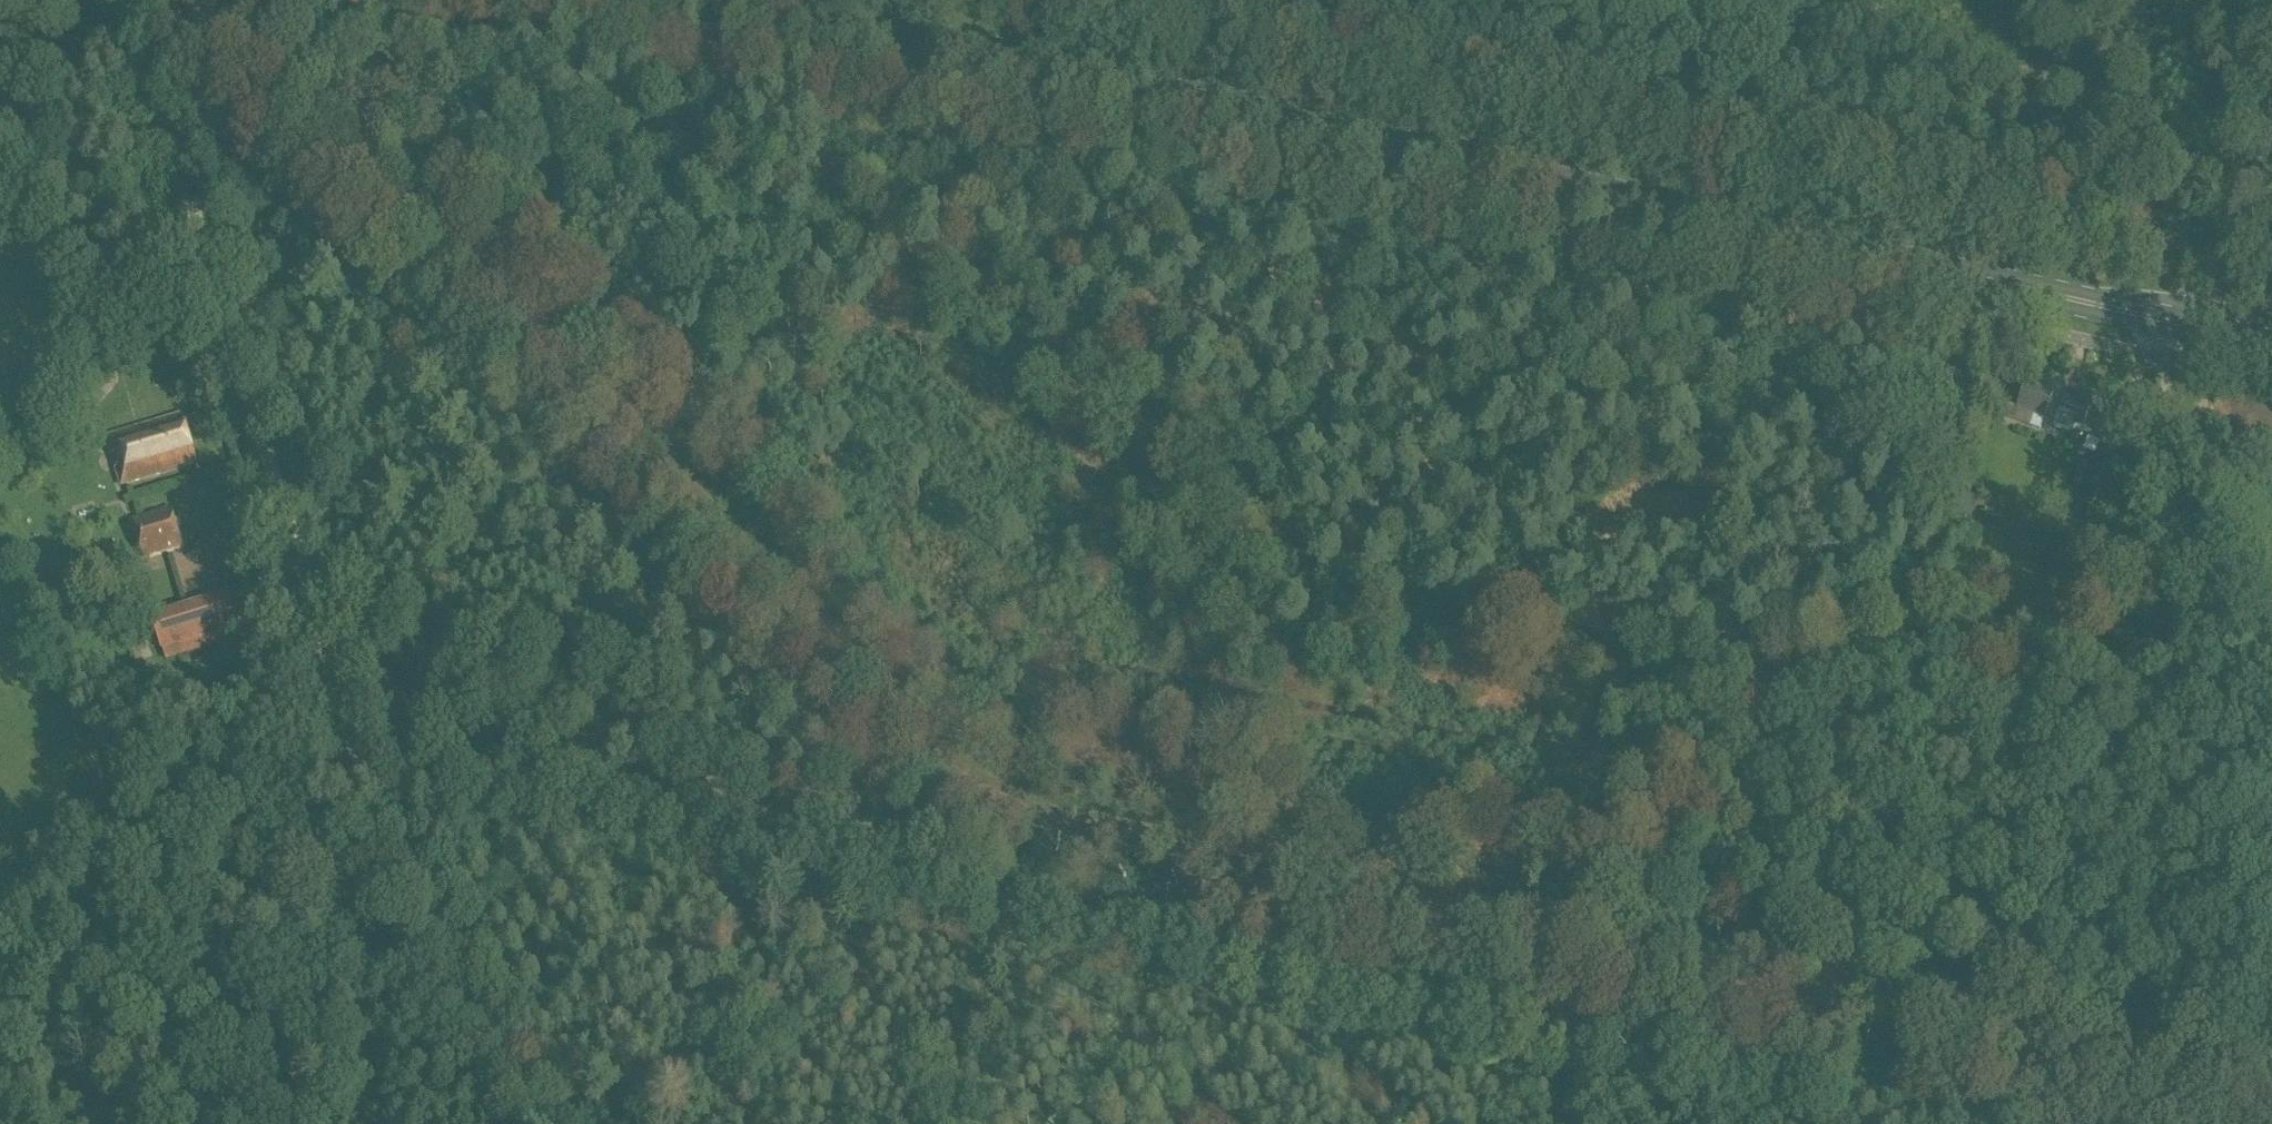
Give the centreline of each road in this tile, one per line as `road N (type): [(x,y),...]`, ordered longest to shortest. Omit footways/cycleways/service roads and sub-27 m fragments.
road 1 (primary): [(2271,345),(772,0)]
road 2 (track): [(140,19),(176,4),(270,39),(981,773)]
road 3 (track): [(345,706),(140,19)]
road 4 (track): [(2166,321),(2168,396),(2242,756),(2271,865)]
road 5 (track): [(80,1123),(372,779)]
road 6 (track): [(542,1123),(394,836)]
road 7 (track): [(360,1123),(343,817)]
road 8 (track): [(2250,32),(2168,272),(2166,321)]
road 9 (track): [(394,836),(345,706)]

